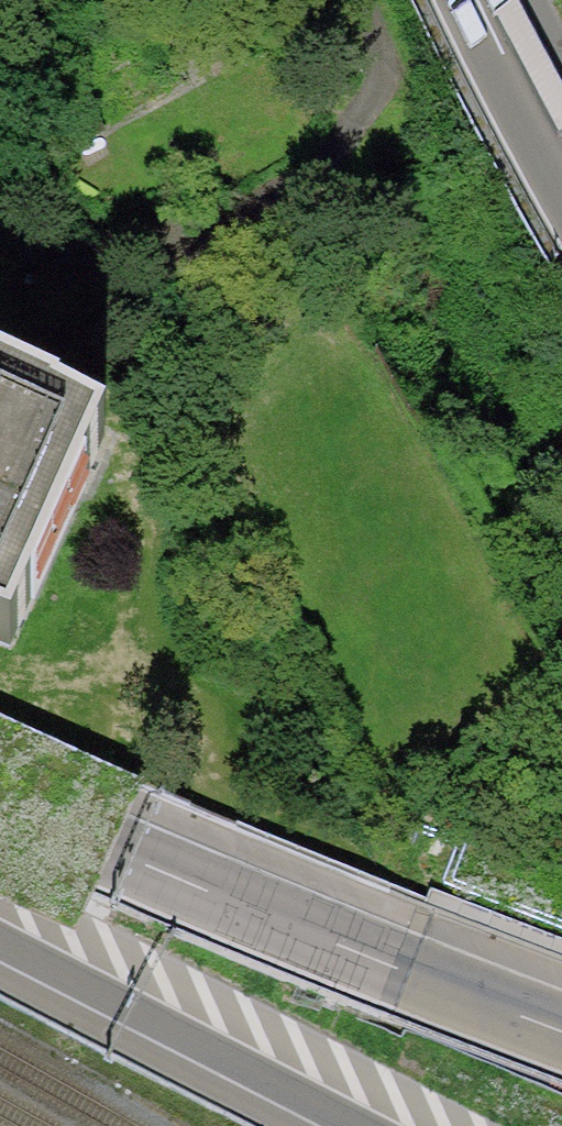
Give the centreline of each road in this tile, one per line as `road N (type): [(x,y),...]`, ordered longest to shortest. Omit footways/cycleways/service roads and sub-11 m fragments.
road 1 (motorway): [(146,0),(407,540),(561,782)]
road 2 (motorway): [(561,1031),(113,850),(0,795)]
road 3 (motorway): [(0,930),(373,1125)]
road 4 (motorway): [(561,163),(477,0)]

